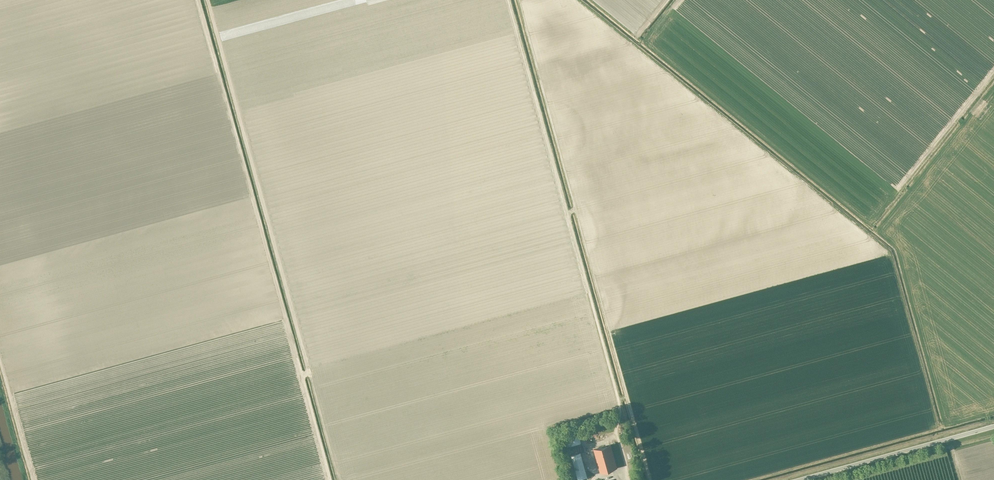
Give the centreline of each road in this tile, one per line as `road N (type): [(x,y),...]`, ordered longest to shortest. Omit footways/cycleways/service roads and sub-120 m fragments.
road 1 (unclassified): [(799,479),(993,426)]

